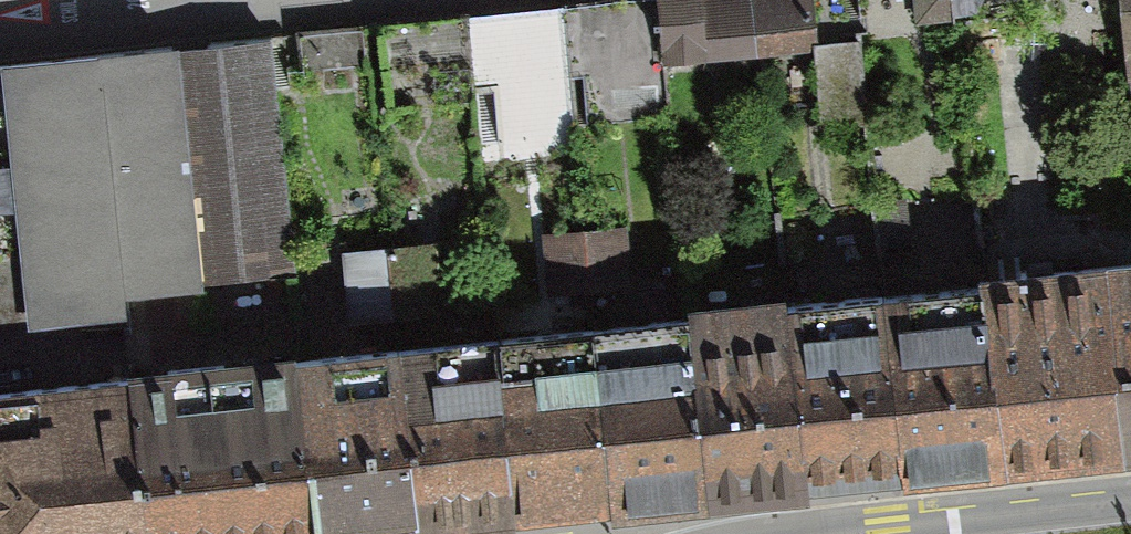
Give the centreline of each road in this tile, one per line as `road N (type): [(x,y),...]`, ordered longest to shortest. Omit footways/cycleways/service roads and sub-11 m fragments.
road 1 (residential): [(1130,505),(822,533)]

